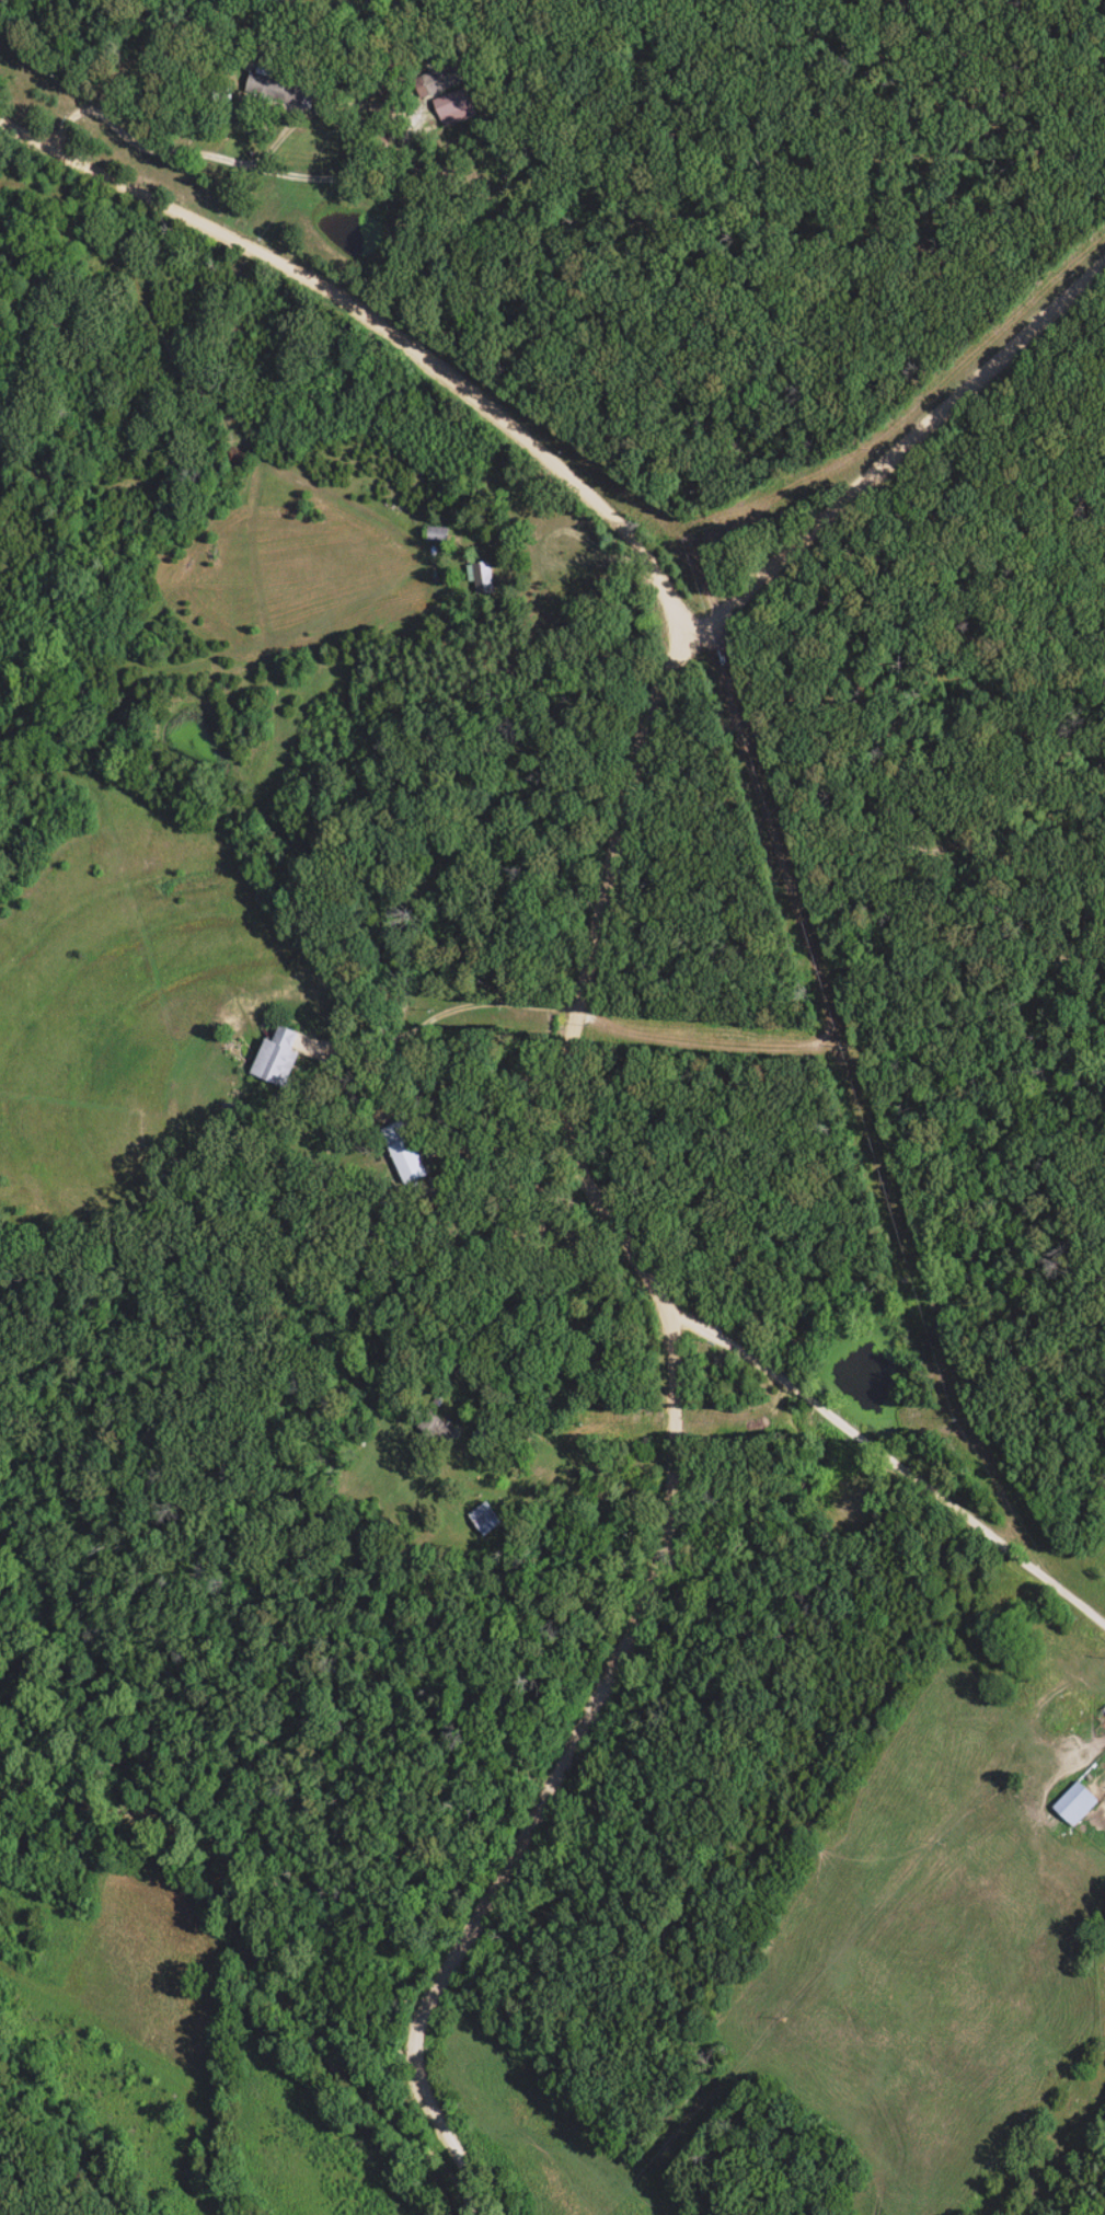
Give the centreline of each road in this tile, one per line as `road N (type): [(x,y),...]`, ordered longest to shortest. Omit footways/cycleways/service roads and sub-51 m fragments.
road 1 (residential): [(469,2214),(434,2096),(470,1941),(666,1505),(669,1341),(663,1308),(577,1165),(567,1120),(578,1005),(623,791),(653,691),(683,634),(640,546),(464,388),(278,263),(18,138),(0,121)]
road 2 (residential): [(1104,273),(749,610),(683,634)]

